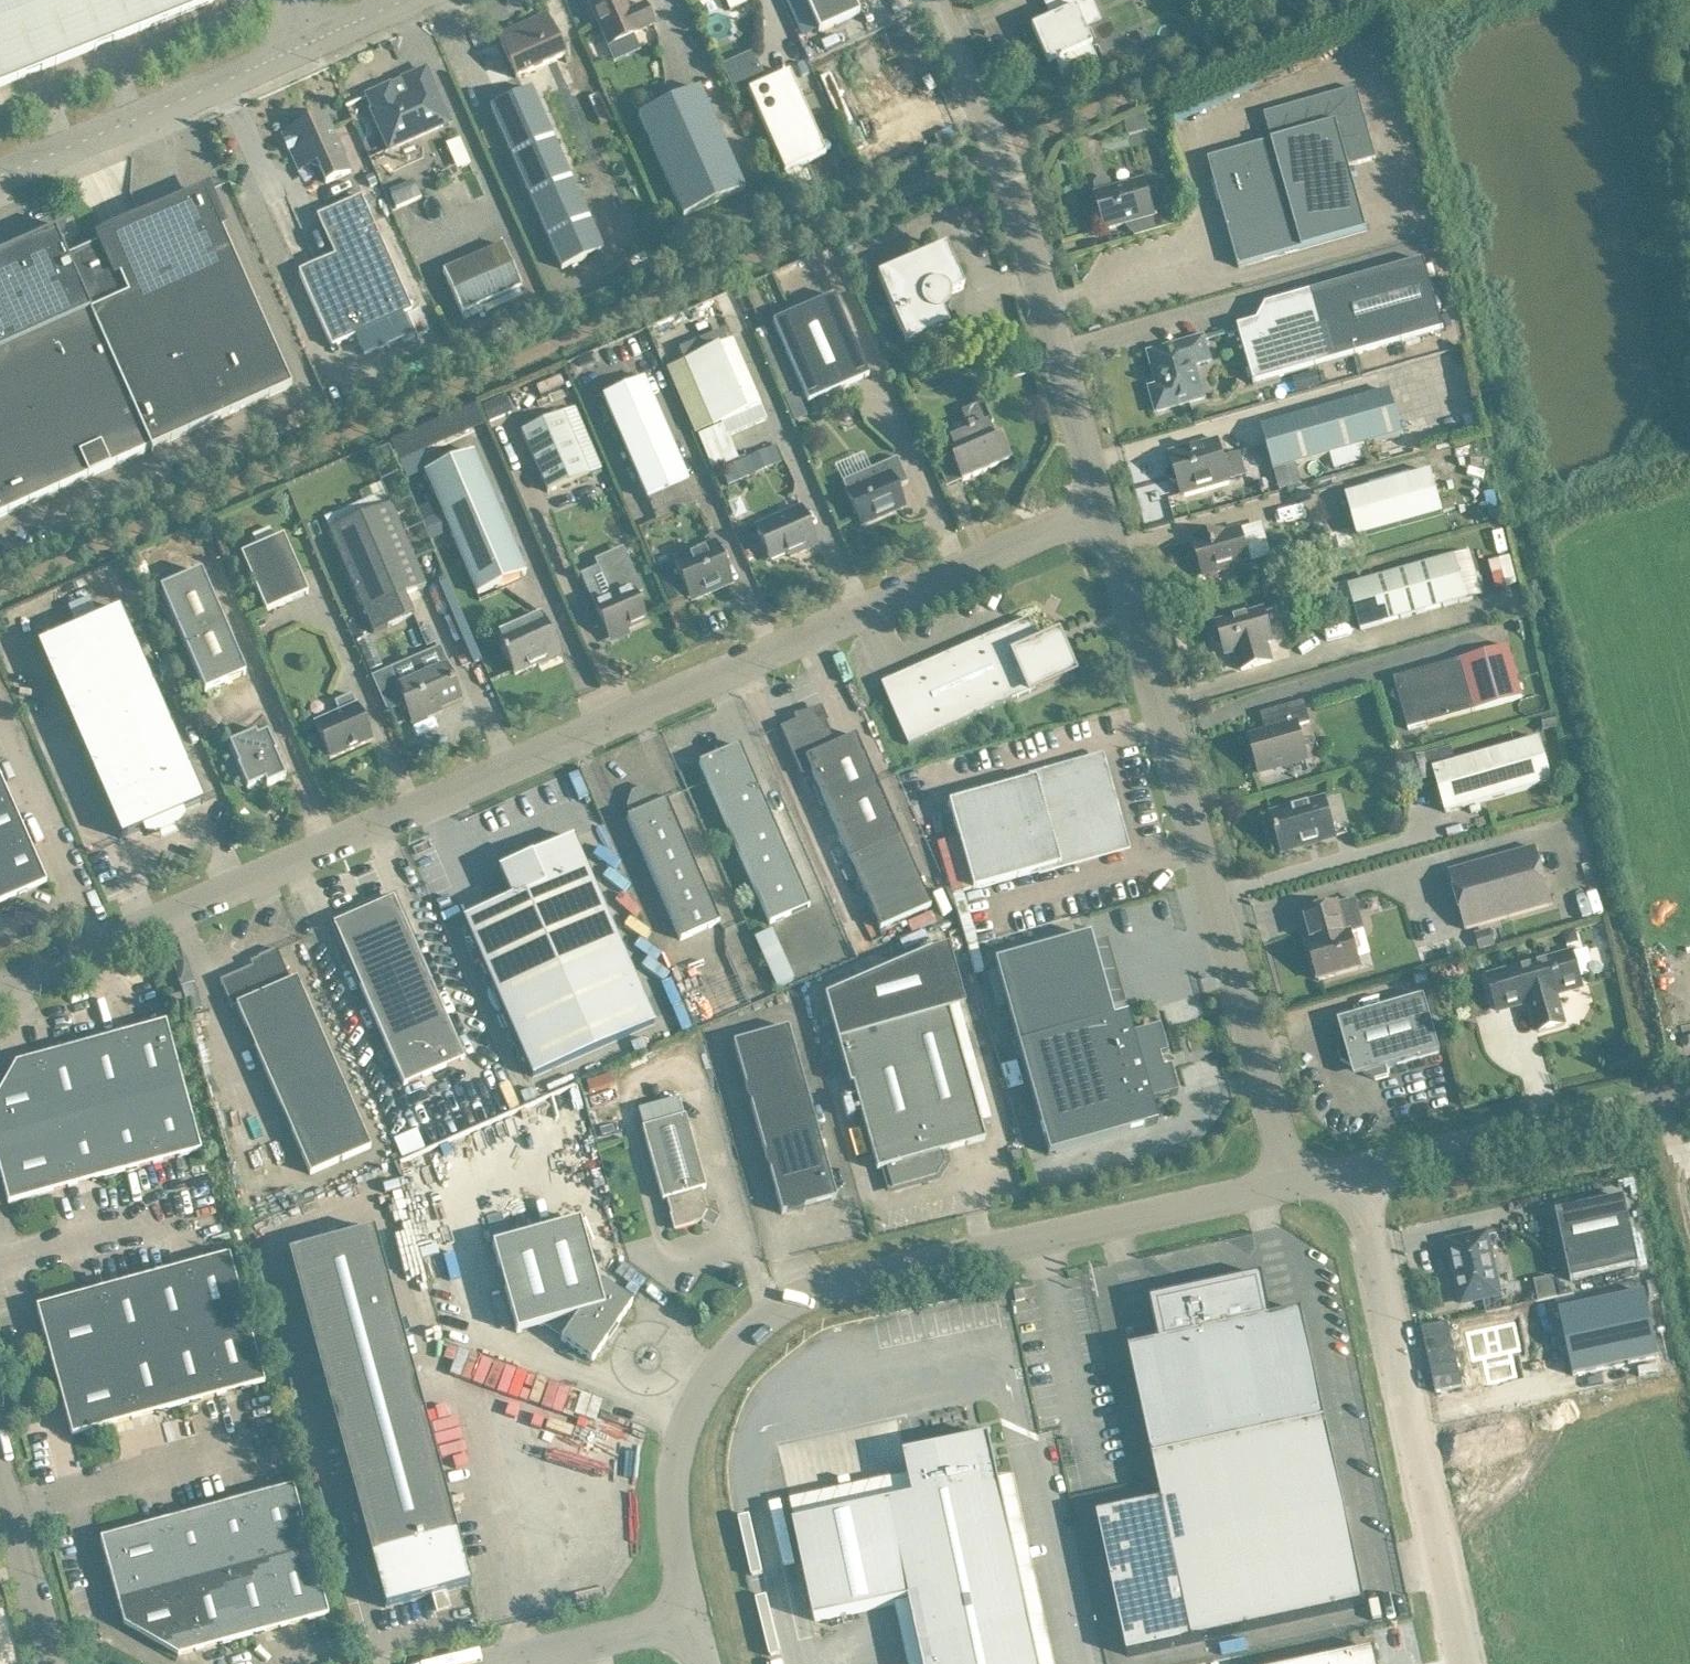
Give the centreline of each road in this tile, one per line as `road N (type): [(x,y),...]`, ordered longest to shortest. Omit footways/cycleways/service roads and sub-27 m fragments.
road 1 (unclassified): [(0,984),(1103,497)]
road 2 (unclassified): [(688,1619),(669,1508),(679,1433),(709,1376),(765,1317),(878,1276),(1304,1187)]
road 3 (unclassified): [(1304,1187),(1103,497)]
road 4 (unclassified): [(1103,497),(1004,154),(939,0)]
road 5 (unclassified): [(1347,1178),(1456,1663)]
road 6 (unclassified): [(1347,1178),(1689,1104)]
road 7 (unclassified): [(0,174),(303,47)]
road 8 (unclassified): [(497,1663),(688,1619)]
road 9 (unclassified): [(51,1663),(0,1481)]

